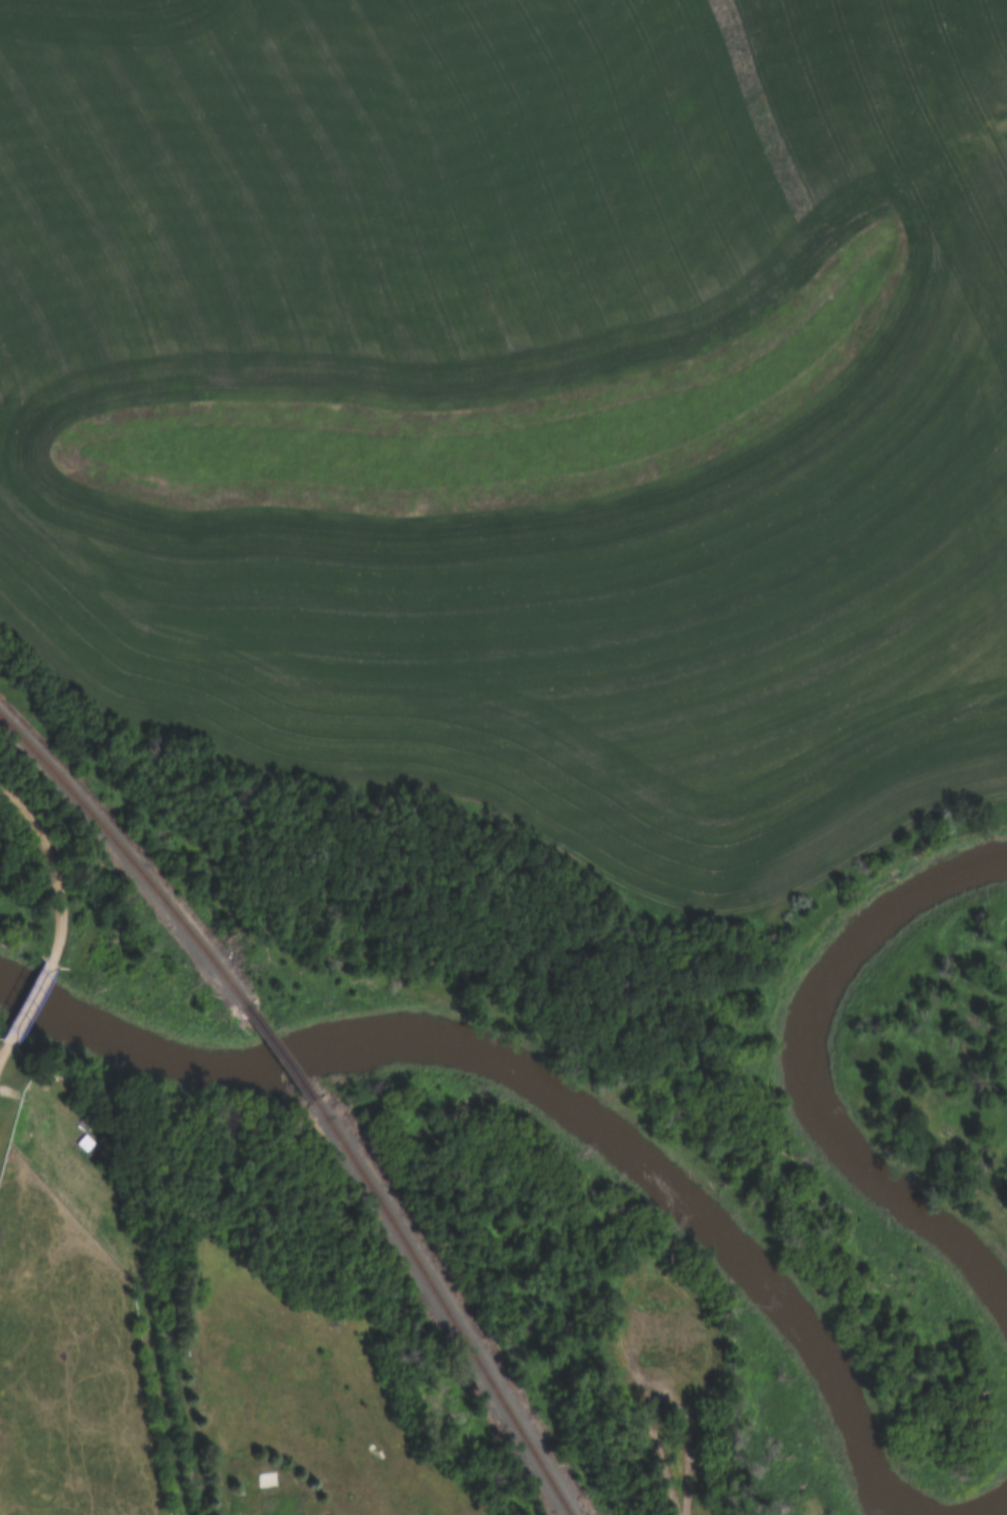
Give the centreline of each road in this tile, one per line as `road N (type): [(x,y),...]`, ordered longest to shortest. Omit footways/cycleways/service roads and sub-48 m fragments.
road 1 (residential): [(48,965),(58,913),(53,868),(44,843),(0,790)]
road 2 (track): [(690,1514),(680,1420),(667,1392),(637,1368)]

